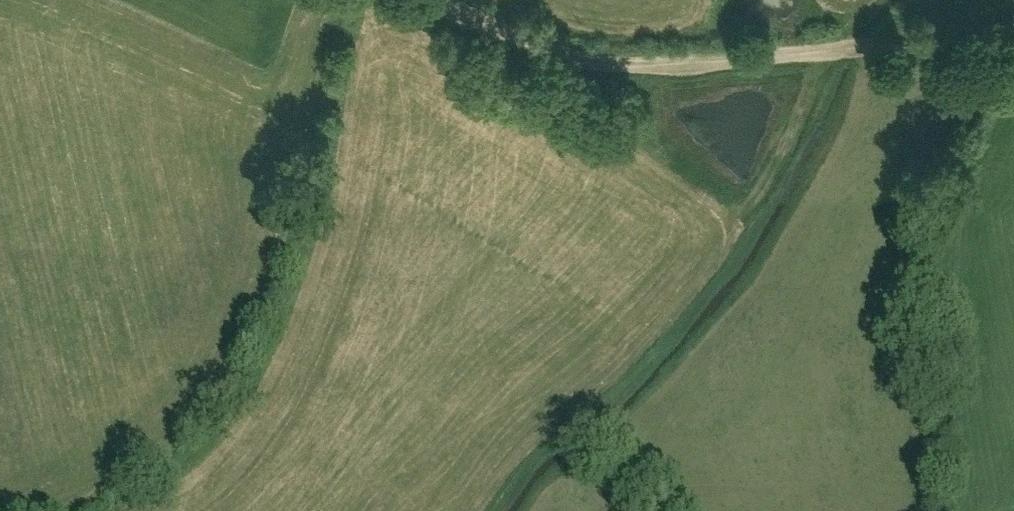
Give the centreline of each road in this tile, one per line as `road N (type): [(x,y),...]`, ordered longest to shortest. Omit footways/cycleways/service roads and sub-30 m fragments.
road 1 (track): [(1013,27),(969,39),(624,67),(402,0)]

